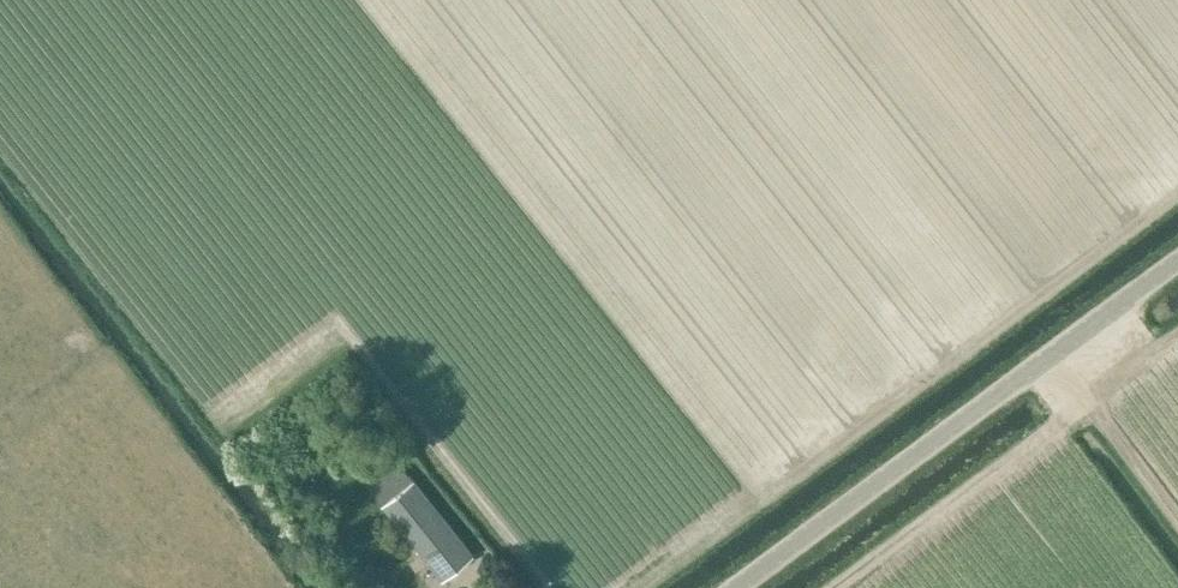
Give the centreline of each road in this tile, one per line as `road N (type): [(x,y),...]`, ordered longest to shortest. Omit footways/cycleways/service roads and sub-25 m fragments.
road 1 (unclassified): [(741,587),(1177,268)]
road 2 (track): [(1177,519),(1056,358)]

